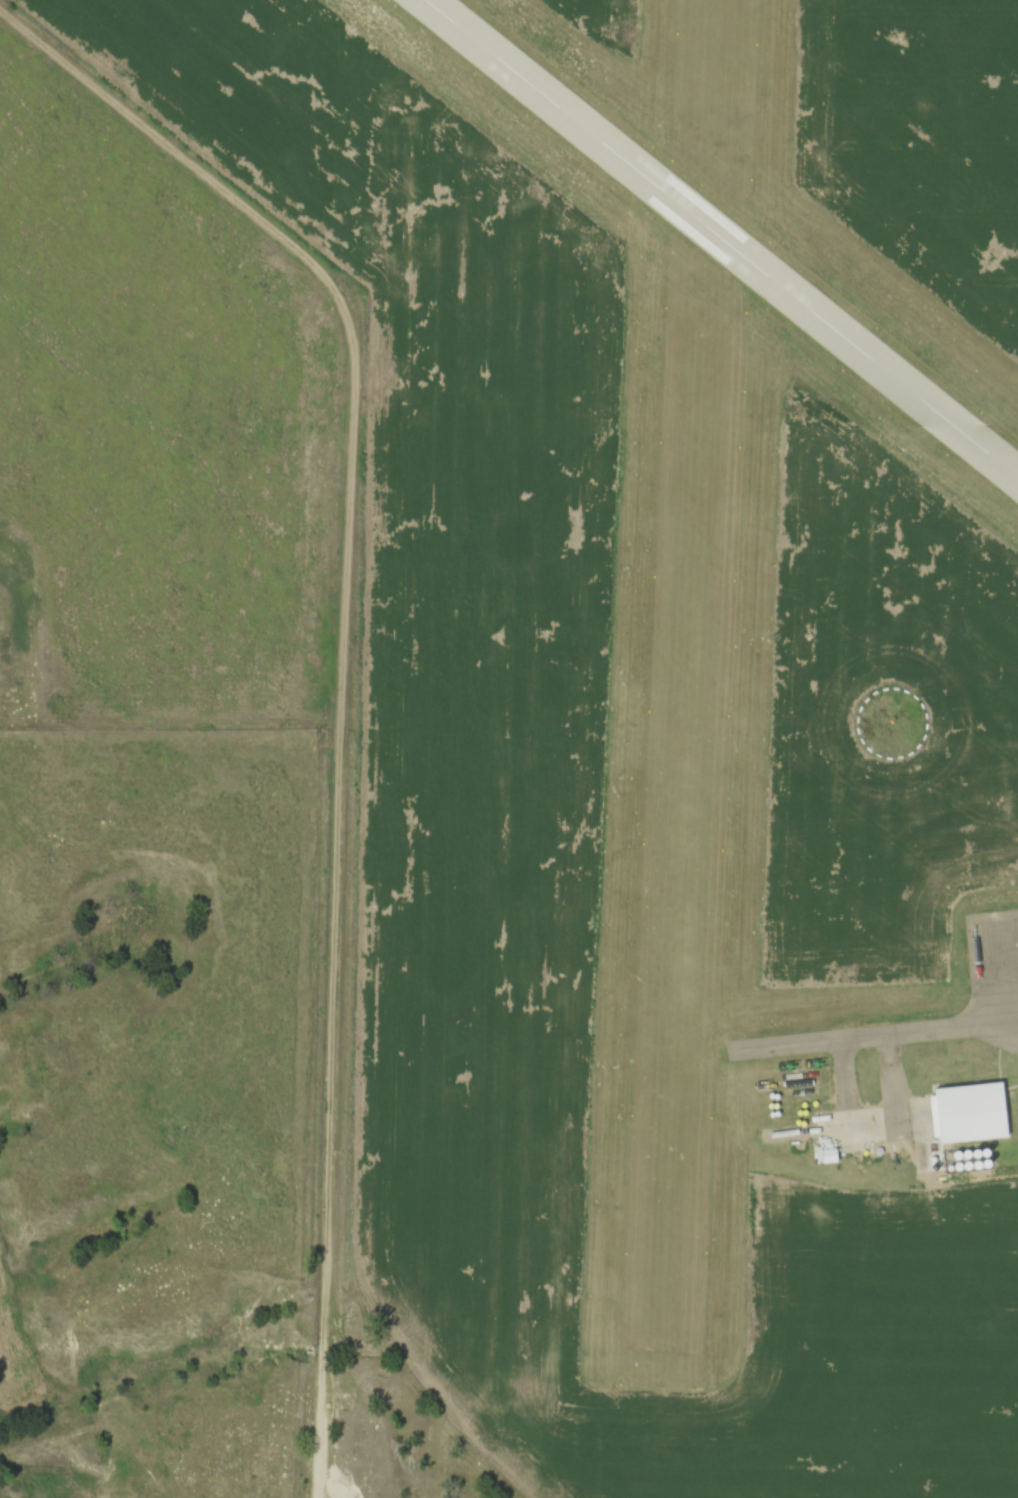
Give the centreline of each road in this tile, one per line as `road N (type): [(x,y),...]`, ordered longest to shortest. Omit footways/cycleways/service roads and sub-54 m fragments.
road 1 (residential): [(348,294),(315,1497)]

